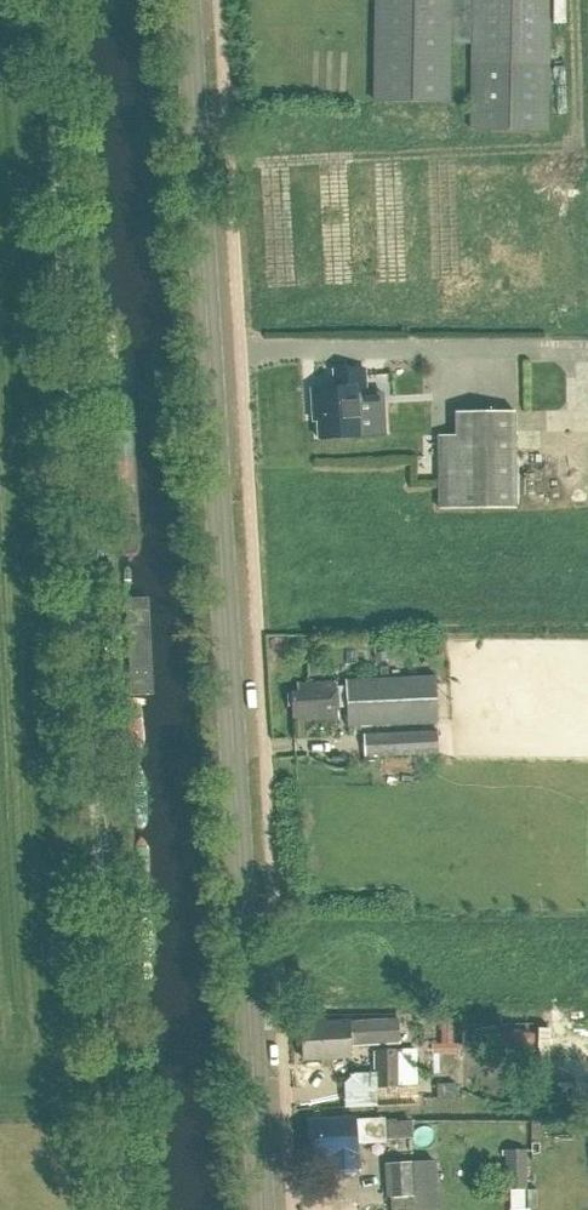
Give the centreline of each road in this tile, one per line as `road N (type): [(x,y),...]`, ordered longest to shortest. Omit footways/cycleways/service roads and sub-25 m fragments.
road 1 (secondary): [(263,1209),(188,0)]
road 2 (unclassified): [(121,1209),(48,0)]

